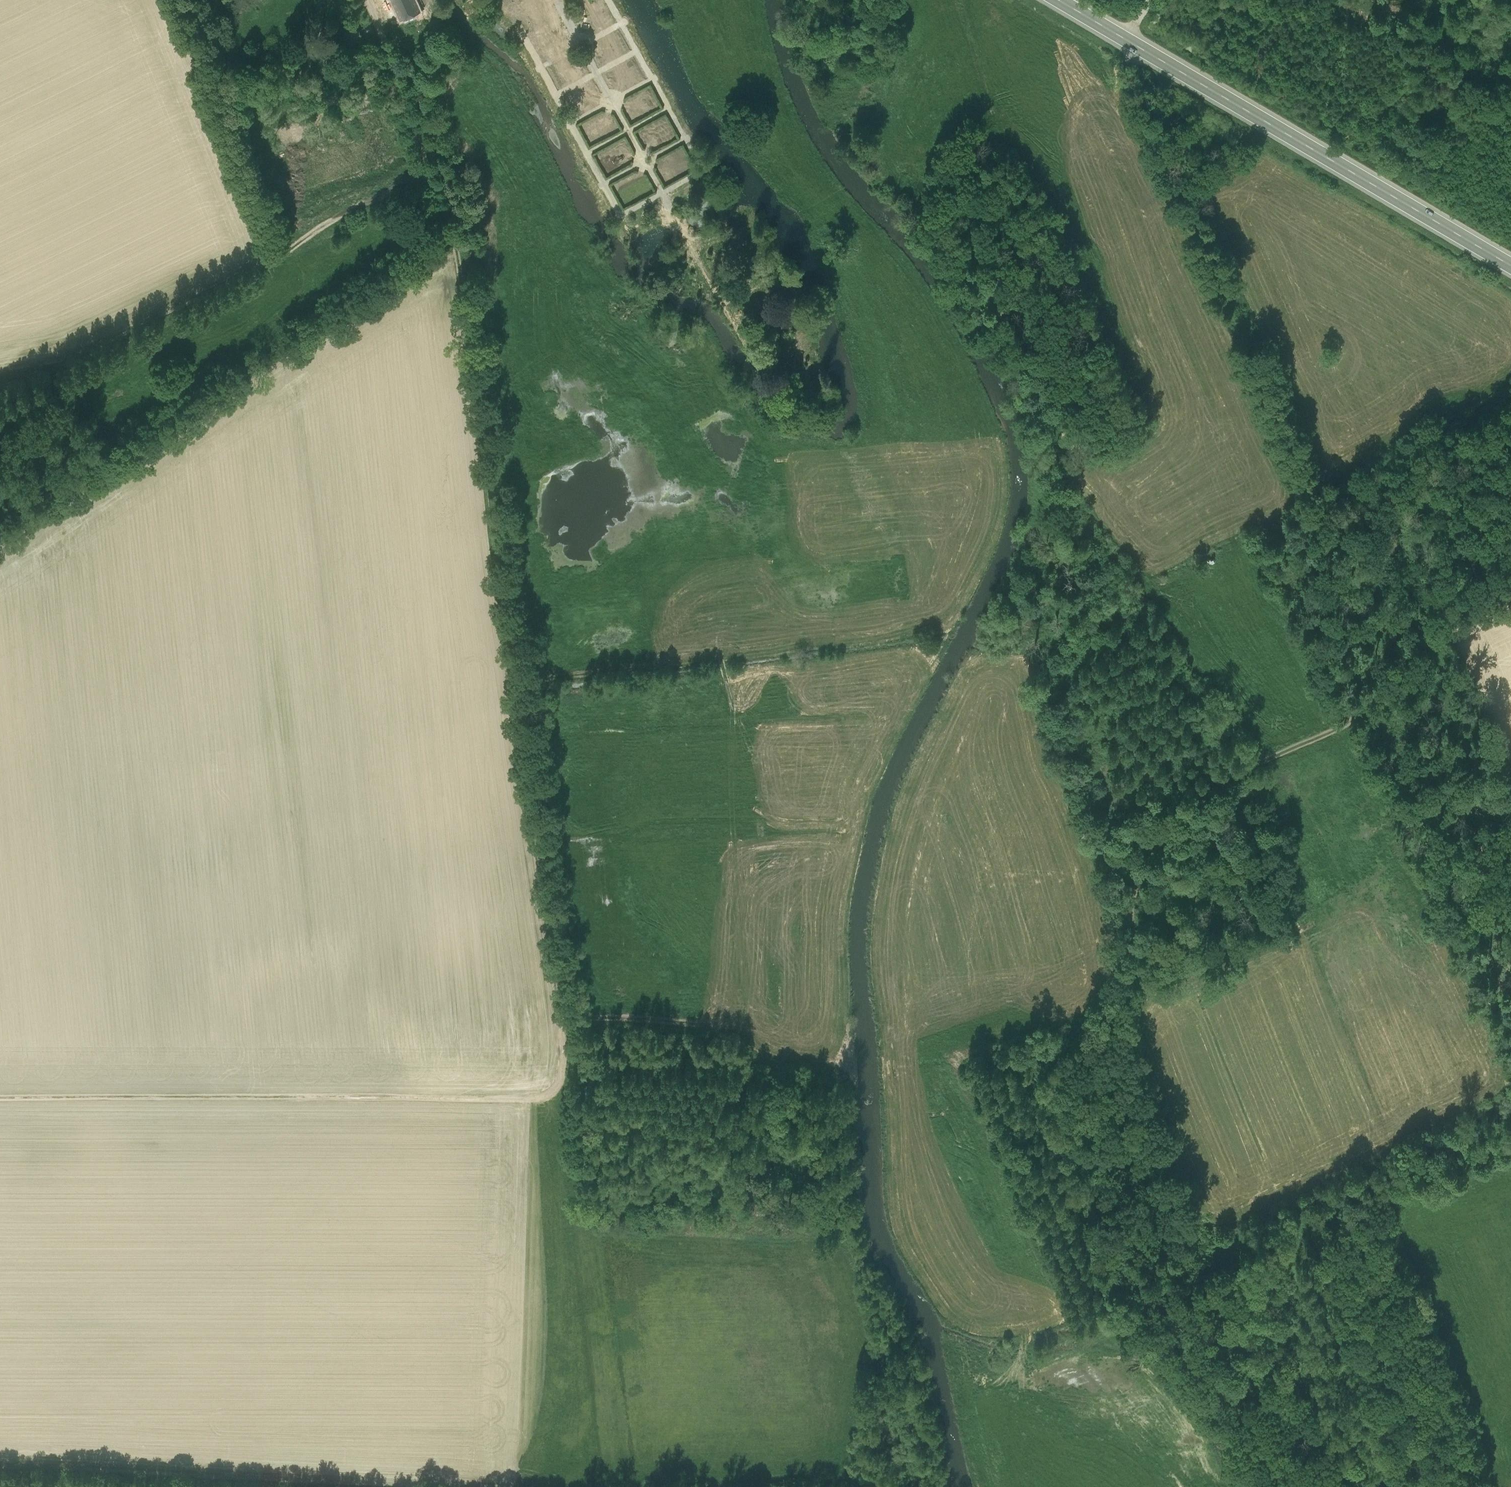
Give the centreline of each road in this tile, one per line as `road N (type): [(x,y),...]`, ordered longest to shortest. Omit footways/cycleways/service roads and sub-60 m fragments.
road 1 (track): [(369,0),(455,244),(562,1024)]
road 2 (track): [(0,1097),(535,1096),(560,1088),(567,1059),(562,1024),(661,1019),(782,1029)]
road 3 (secondary): [(1060,0),(1510,265)]

